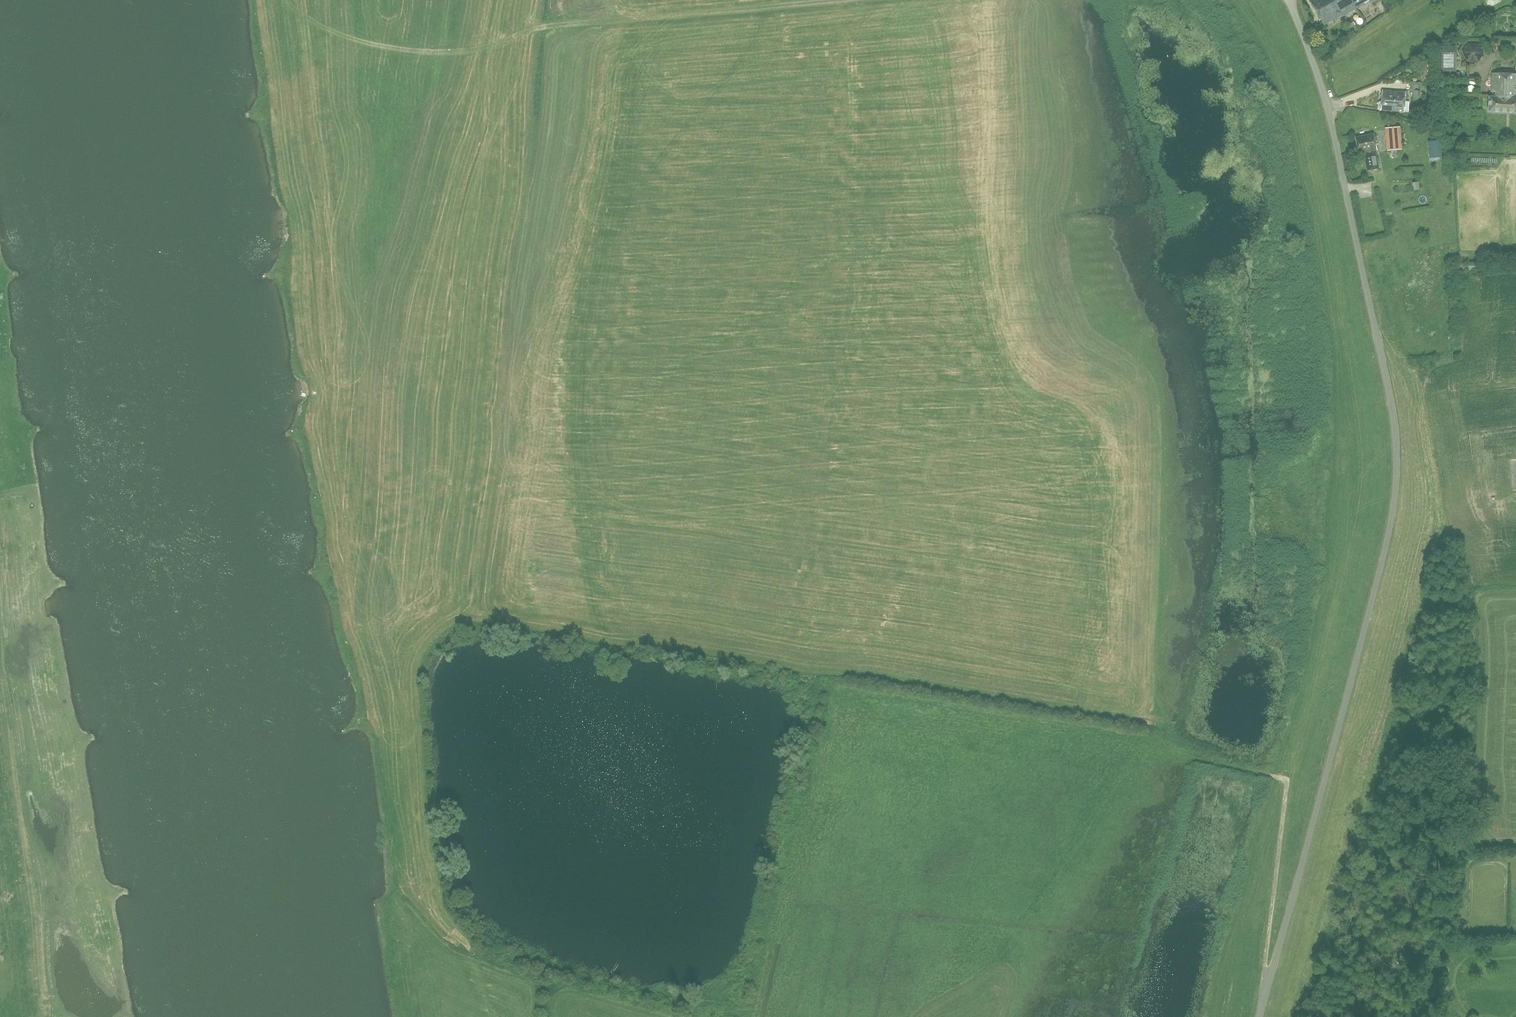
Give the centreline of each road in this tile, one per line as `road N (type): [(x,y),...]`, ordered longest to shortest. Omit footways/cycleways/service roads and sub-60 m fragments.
road 1 (unclassified): [(1260,1016),(1396,491),(1393,415),(1340,161),(1289,0)]
road 2 (track): [(829,0),(554,25)]

